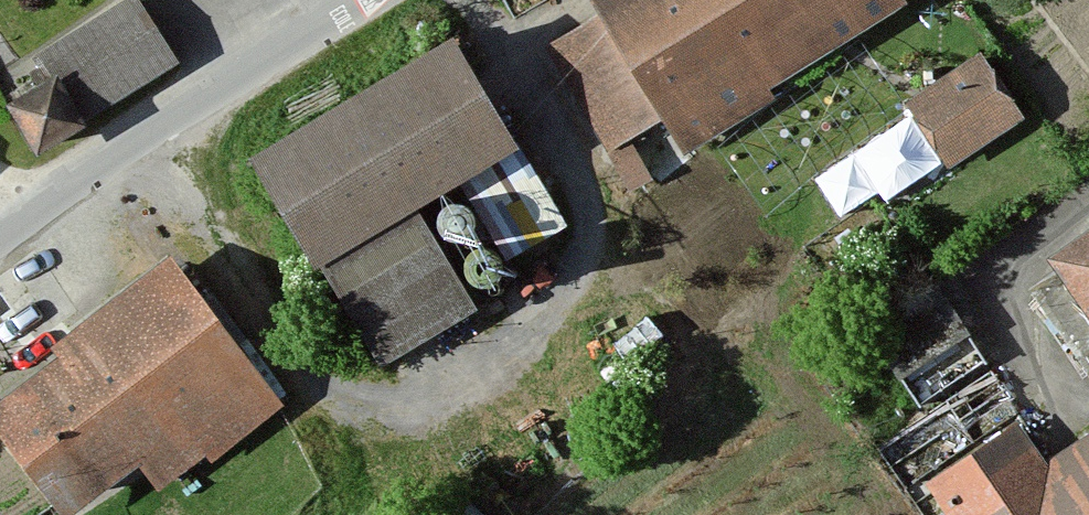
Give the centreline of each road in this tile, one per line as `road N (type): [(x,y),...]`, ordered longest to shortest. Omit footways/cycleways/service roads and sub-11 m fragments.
road 1 (residential): [(366,0),(203,91),(0,234)]

